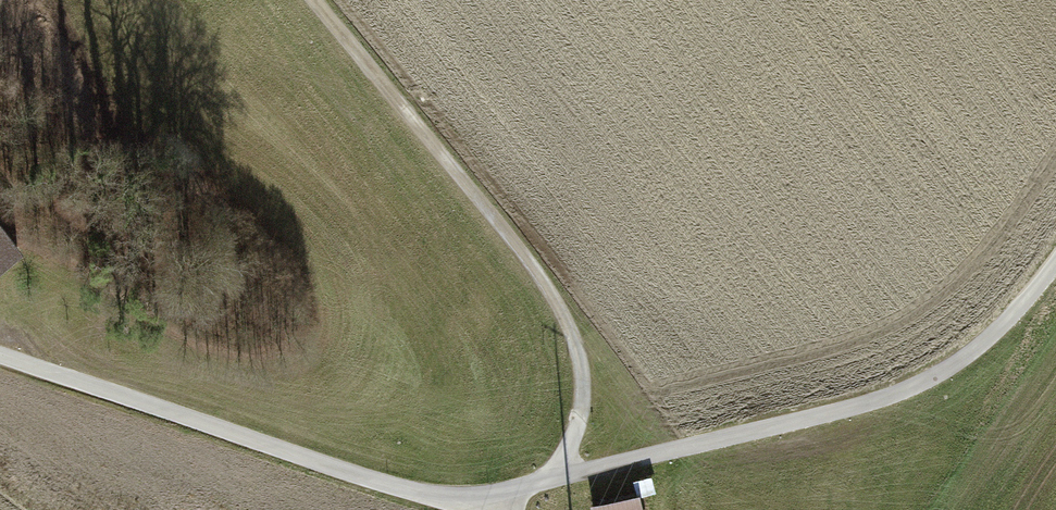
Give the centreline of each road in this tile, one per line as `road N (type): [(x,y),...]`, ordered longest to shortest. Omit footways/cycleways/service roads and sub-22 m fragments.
road 1 (unclassified): [(476,509),(895,399),(961,363),(1055,273)]
road 2 (track): [(317,0),(586,311),(594,406),(576,480)]
road 3 (unclassified): [(0,356),(468,509)]

